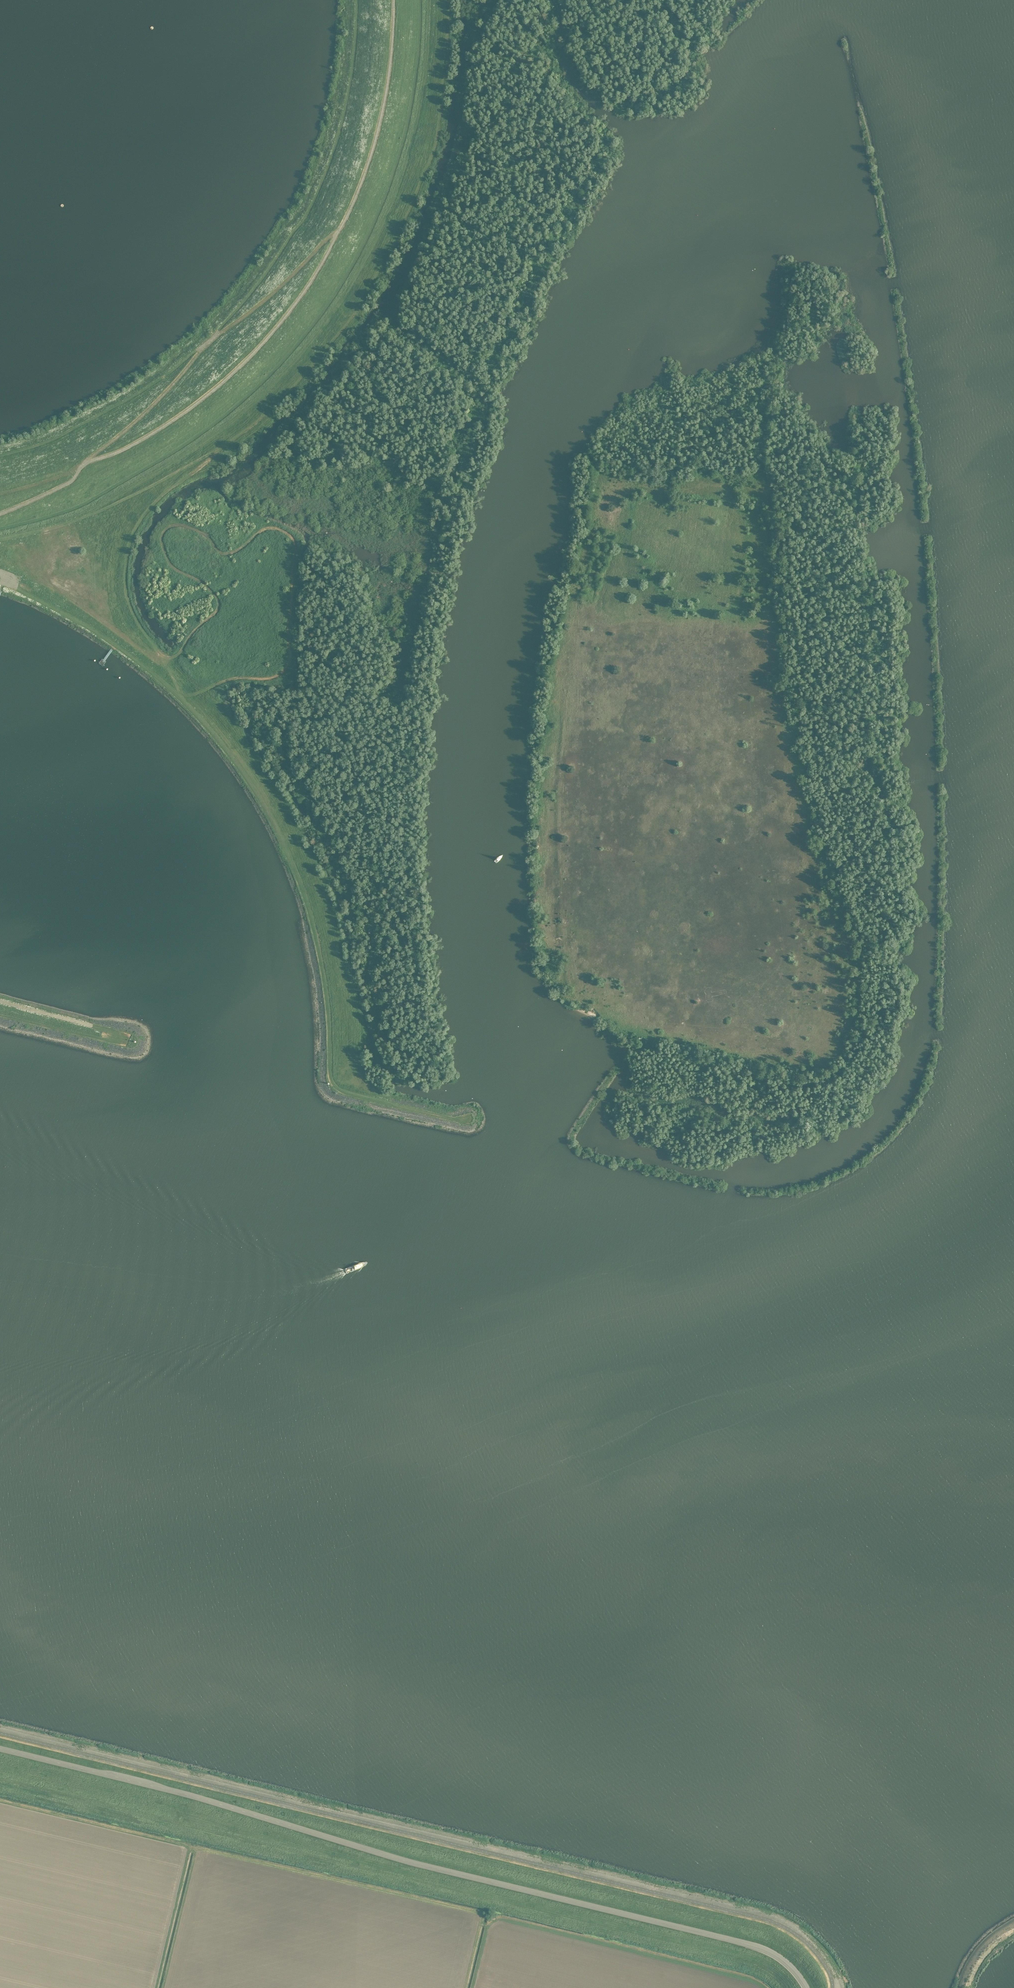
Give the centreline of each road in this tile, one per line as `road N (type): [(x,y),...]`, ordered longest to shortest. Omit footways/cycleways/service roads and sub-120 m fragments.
road 1 (tertiary): [(807,1987),(790,1964),(754,1946),(422,1866),(0,1749)]
road 2 (track): [(395,0),(371,158),(308,289),(205,398),(139,442),(85,465)]
road 3 (track): [(0,495),(82,468),(220,332),(340,232)]

